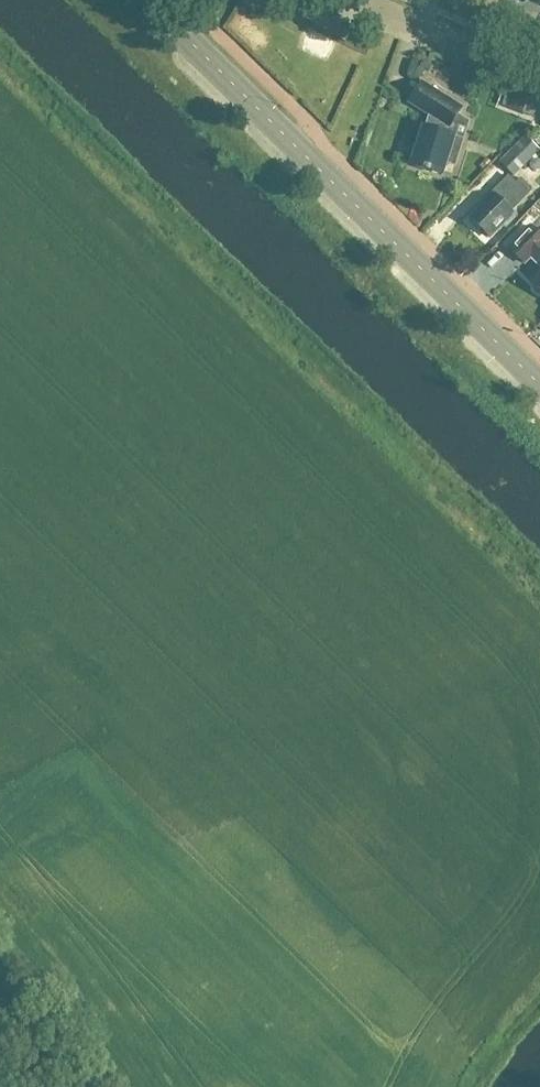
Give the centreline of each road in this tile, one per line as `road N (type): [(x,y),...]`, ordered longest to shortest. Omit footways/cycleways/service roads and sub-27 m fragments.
road 1 (tertiary): [(539,384),(145,0)]
road 2 (residential): [(539,70),(358,0)]

